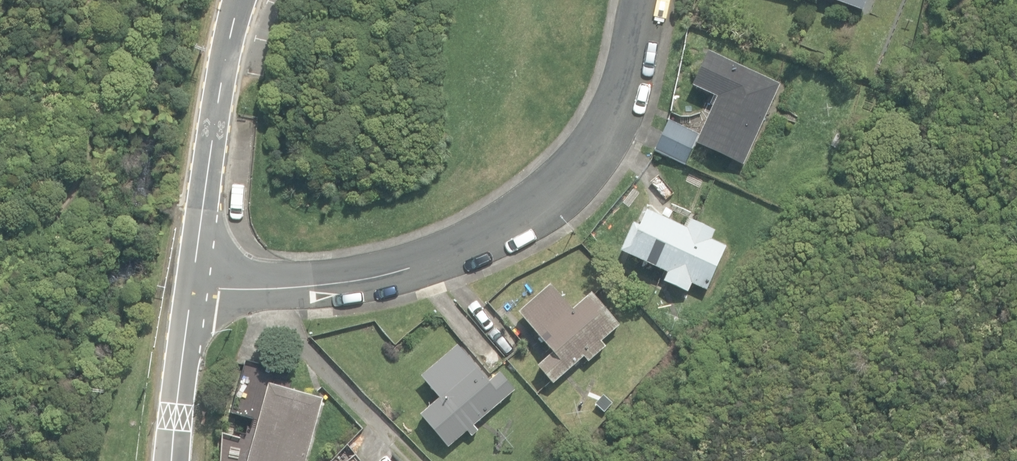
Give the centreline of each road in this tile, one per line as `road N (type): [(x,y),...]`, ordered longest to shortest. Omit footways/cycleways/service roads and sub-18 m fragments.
road 1 (unclassified): [(193,296),(379,272),(518,215),(573,163),(622,97),(643,0)]
road 2 (tertiary): [(239,0),(212,130),(193,296)]
road 3 (residential): [(193,296),(172,460)]

